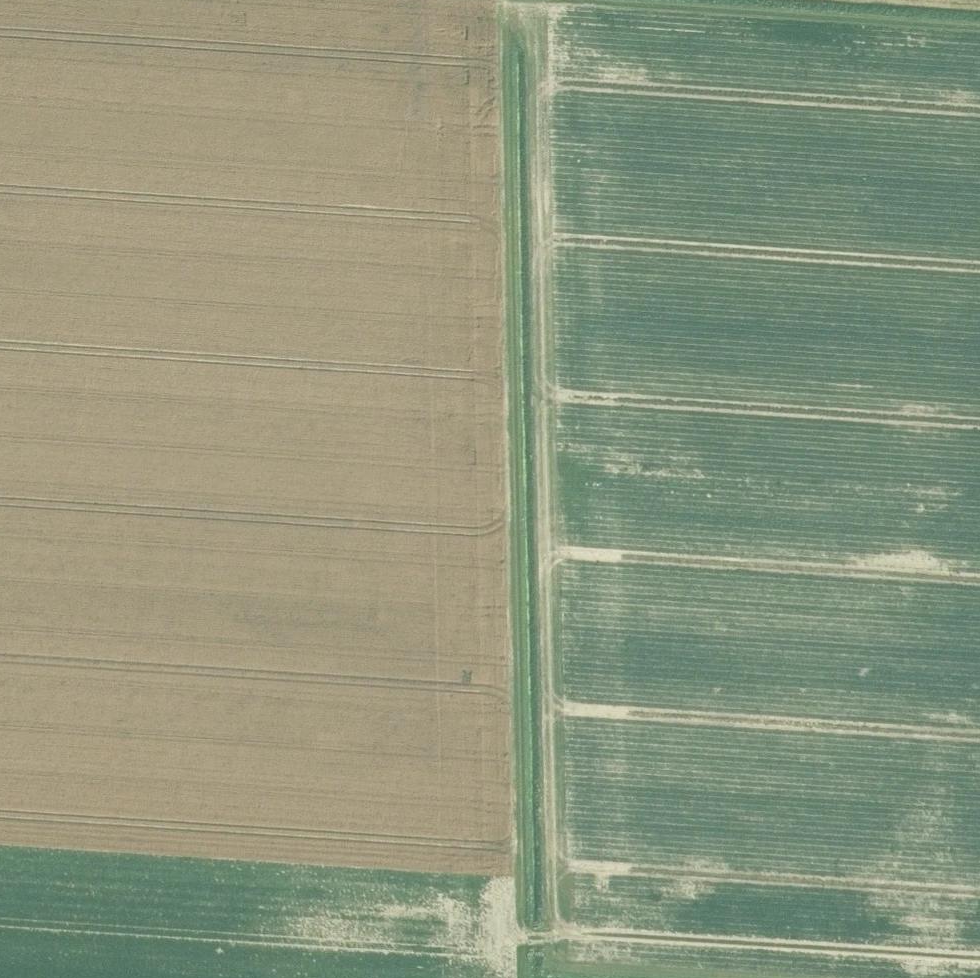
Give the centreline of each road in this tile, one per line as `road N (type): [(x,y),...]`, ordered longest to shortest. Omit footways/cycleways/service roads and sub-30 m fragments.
road 1 (track): [(979,954),(551,933)]

